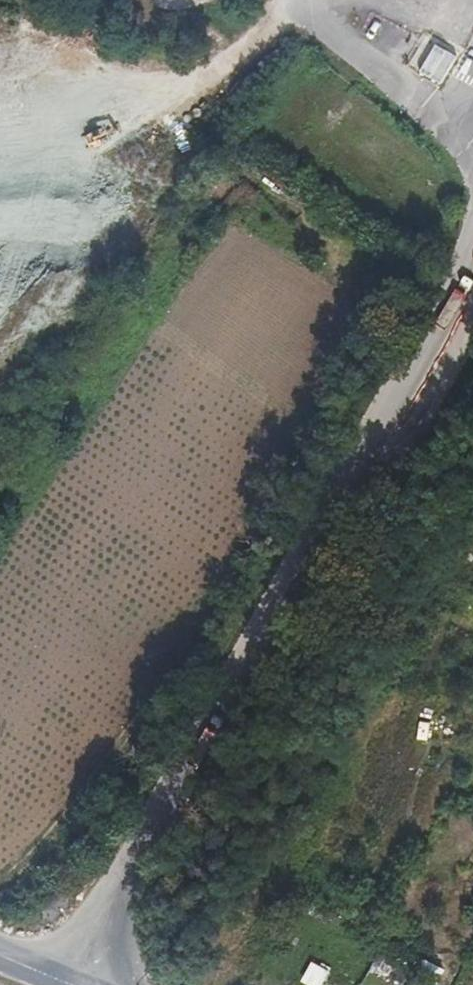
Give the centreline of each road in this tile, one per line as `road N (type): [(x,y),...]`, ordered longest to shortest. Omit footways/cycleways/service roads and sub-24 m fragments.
road 1 (unclassified): [(65,980),(338,508),(472,236)]
road 2 (track): [(0,881),(96,764),(207,595),(328,345),(320,270),(299,218),(247,172)]

